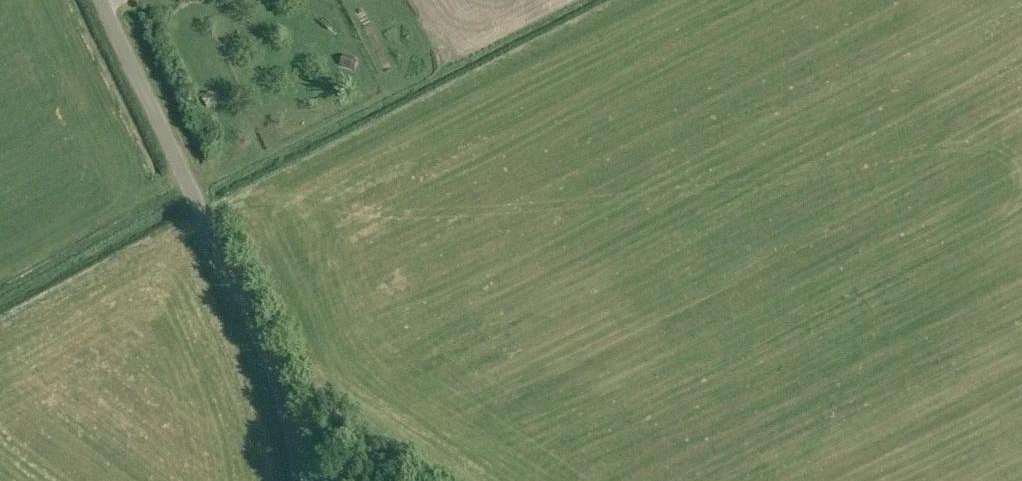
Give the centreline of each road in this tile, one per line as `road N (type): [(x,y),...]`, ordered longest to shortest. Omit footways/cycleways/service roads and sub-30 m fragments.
road 1 (unclassified): [(298,480),(267,362),(106,0)]

